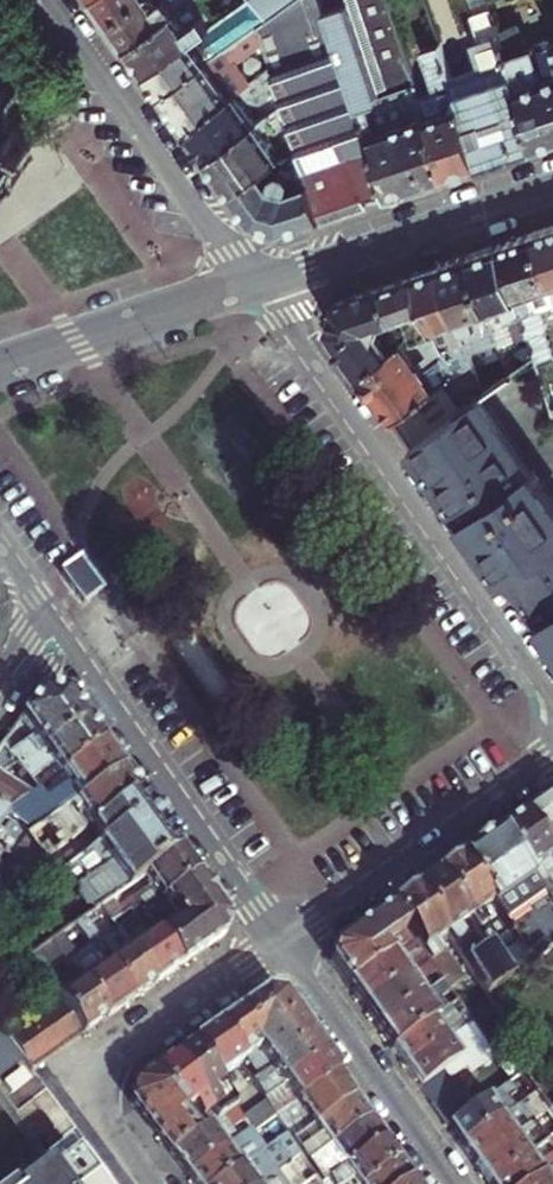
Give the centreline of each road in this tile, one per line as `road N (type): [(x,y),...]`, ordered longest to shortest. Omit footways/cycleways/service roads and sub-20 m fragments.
road 1 (residential): [(552,699),(257,284)]
road 2 (residential): [(43,612),(281,941)]
road 3 (residential): [(156,1183),(81,1083),(281,941)]
road 4 (residential): [(257,284),(48,0)]
road 5 (residential): [(552,750),(281,941)]
road 6 (residential): [(257,284),(552,186)]
road 7 (residential): [(281,941),(452,1183)]
road 8 (residential): [(0,365),(257,284)]

